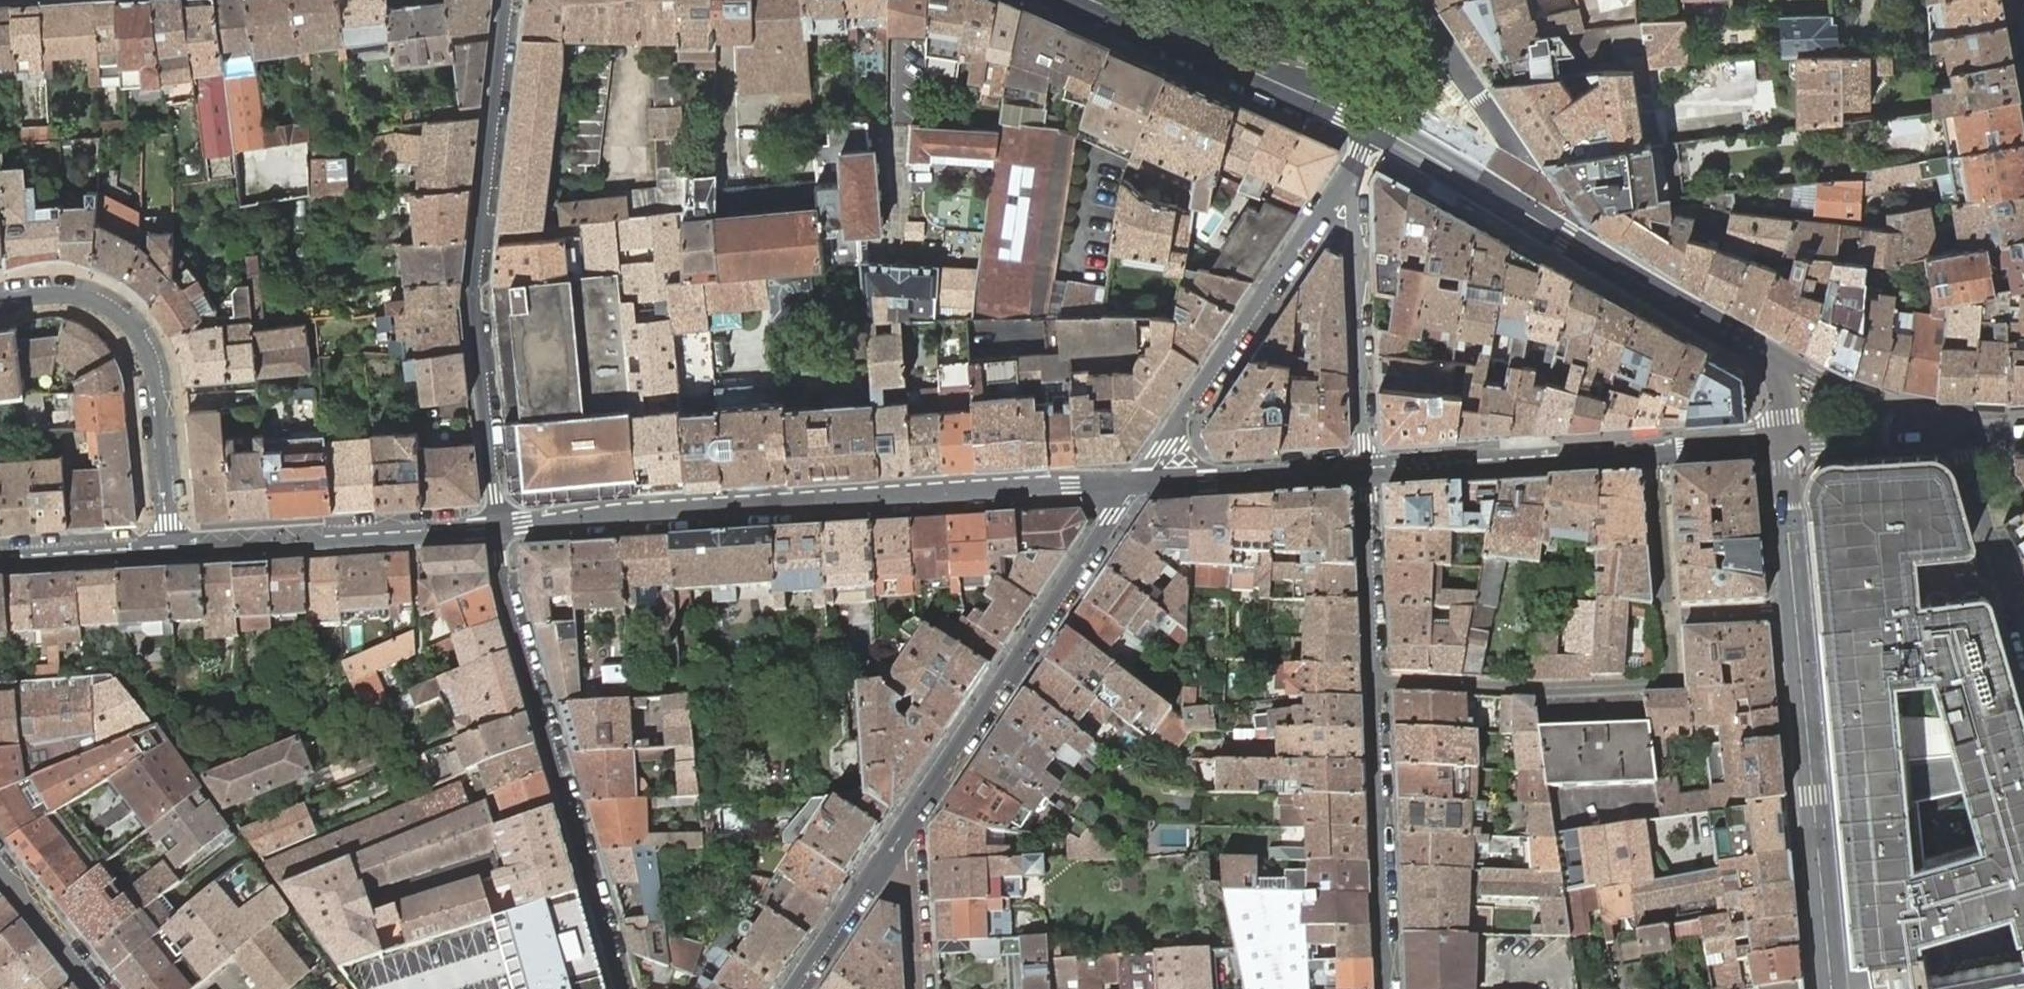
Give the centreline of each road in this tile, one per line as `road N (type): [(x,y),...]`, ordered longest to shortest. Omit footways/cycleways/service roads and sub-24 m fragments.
road 1 (secondary): [(1134,483),(495,525)]
road 2 (residential): [(495,525),(476,300),(514,0)]
road 3 (residential): [(495,525),(511,620),(627,988)]
road 4 (residential): [(1134,483),(882,855)]
road 5 (residential): [(1352,170),(1134,483)]
road 6 (residential): [(1796,610),(1831,988)]
road 7 (residential): [(170,546),(155,385),(133,329),(90,297),(0,299)]
road 8 (residential): [(1376,685),(1653,684),(1671,668),(1667,619)]
road 9 (secondary): [(495,525),(170,546)]
road 10 (tertiary): [(1379,135),(1102,0)]
road 11 (residential): [(1376,685),(1388,988)]
road 12 (residential): [(1352,170),(1368,470)]
road 13 (secondary): [(1655,452),(1368,470)]
road 14 (residential): [(1589,252),(1444,40)]
road 15 (tertiary): [(1589,252),(1379,135)]
road 16 (secondary): [(1368,470),(1134,483)]
road 17 (residential): [(1368,470),(1376,685)]
road 18 (residential): [(2023,626),(1967,476),(1962,433)]
road 19 (tertiary): [(1767,349),(1589,252)]
road 20 (tertiary): [(1931,435),(1767,349)]
road 21 (secondary): [(170,546),(0,557)]
road 22 (residential): [(1667,619),(1655,452)]
road 23 (residential): [(1780,444),(1796,610)]
road 24 (residential): [(101,988),(0,862)]
road 25 (residential): [(882,855),(791,988)]
road 26 (secondary): [(1931,435),(1780,444)]
road 27 (residential): [(882,855),(905,872),(918,988)]
road 28 (residential): [(1796,610),(1667,619)]
road 29 (secondary): [(1780,444),(1655,452)]

